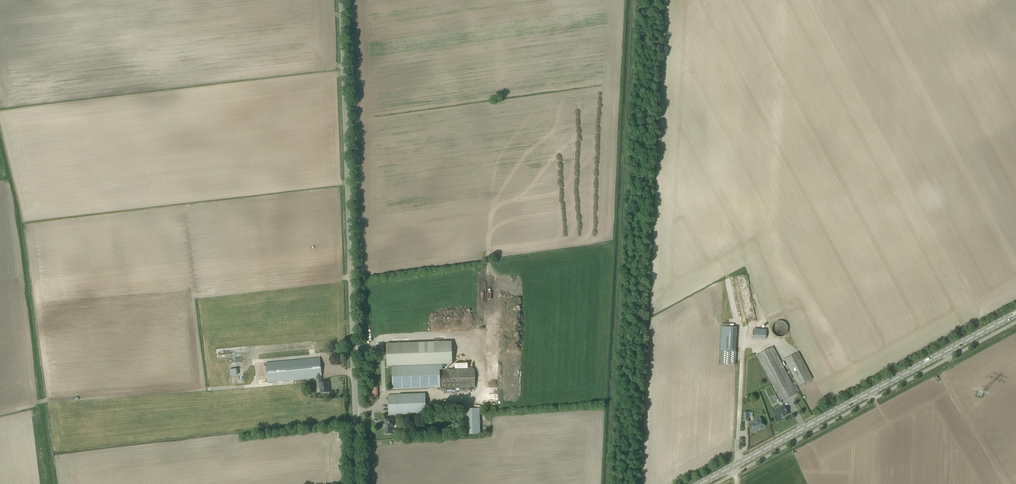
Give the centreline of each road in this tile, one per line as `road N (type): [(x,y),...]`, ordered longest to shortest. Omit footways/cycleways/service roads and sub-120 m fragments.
road 1 (unclassified): [(359,483),(344,0)]
road 2 (secondary): [(701,483),(1015,315)]

